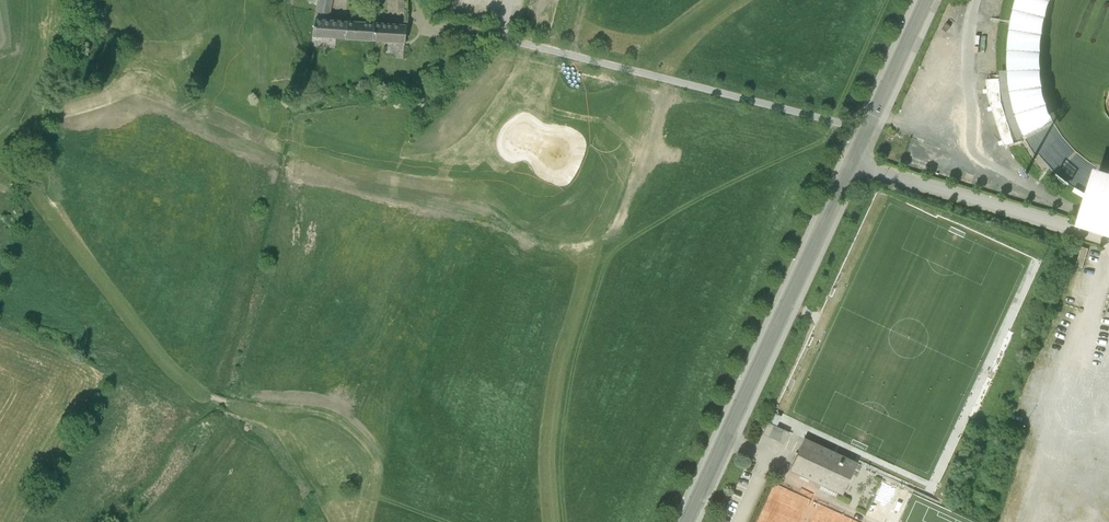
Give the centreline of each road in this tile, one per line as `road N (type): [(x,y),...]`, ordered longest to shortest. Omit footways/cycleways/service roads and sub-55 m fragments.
road 1 (tertiary): [(686,521),(927,0)]

